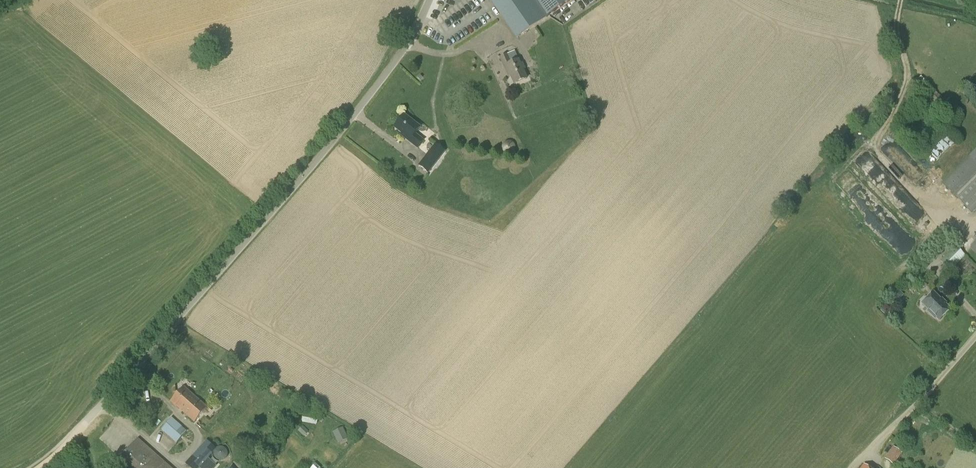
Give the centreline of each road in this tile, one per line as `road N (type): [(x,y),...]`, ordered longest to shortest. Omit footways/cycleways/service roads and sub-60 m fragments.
road 1 (unclassified): [(60,446),(361,100),(427,0)]
road 2 (unclassified): [(854,463),(975,332)]

